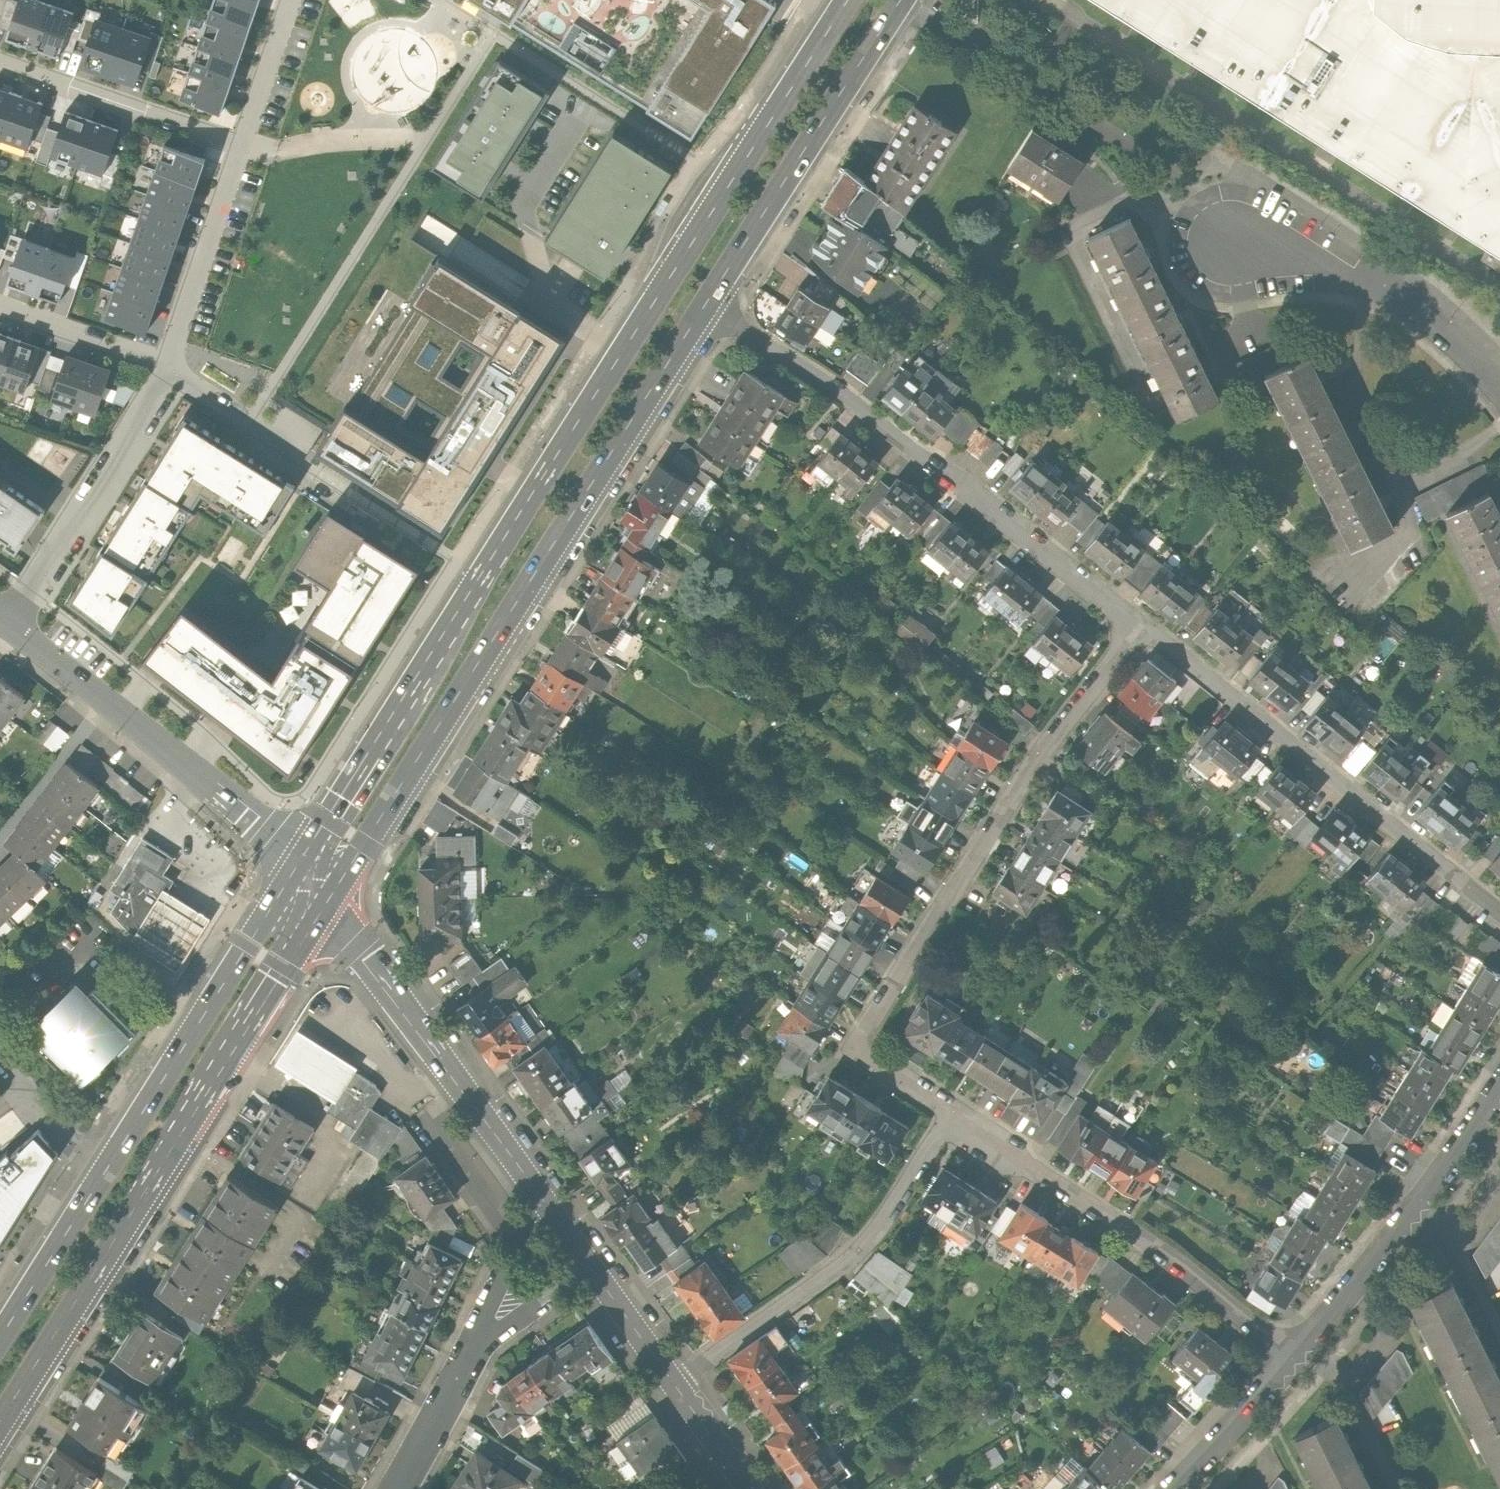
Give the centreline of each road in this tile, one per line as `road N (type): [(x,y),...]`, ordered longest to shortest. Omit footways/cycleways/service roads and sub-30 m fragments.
road 1 (primary): [(848,0),(297,866)]
road 2 (primary): [(326,905),(703,308)]
road 3 (residential): [(955,1113),(870,1061),(865,1031),(1049,750),(1140,630)]
road 4 (primary): [(0,1423),(326,905)]
road 5 (primary): [(297,866),(0,1339)]
road 6 (residential): [(703,308),(838,388),(1140,630)]
road 7 (residential): [(1140,630),(1499,909)]
road 8 (residential): [(1296,1356),(1161,1245),(955,1113)]
road 9 (residential): [(674,1386),(855,1256),(955,1113)]
road 10 (tertiary): [(297,866),(241,809),(9,626)]
road 11 (primary): [(703,308),(901,0)]
road 12 (residential): [(1296,1356),(1499,1087)]
road 13 (residential): [(1499,388),(1446,330),(1397,294),(1313,260),(1232,243)]
road 14 (residential): [(0,65),(239,146)]
road 15 (tertiary): [(326,905),(466,1098)]
road 16 (residential): [(169,369),(239,146)]
road 17 (residential): [(53,556),(169,369)]
road 18 (residential): [(517,1257),(428,1125),(466,1098)]
road 19 (residential): [(0,311),(169,369)]
road 20 (residential): [(1176,1488),(1296,1356)]
road 21 (residential): [(169,369),(309,466)]
road 22 (residential): [(395,1488),(475,1347)]
road 23 (residential): [(239,146),(289,0)]
road 24 (tertiary): [(589,1266),(674,1386)]
road 25 (residential): [(475,1347),(589,1266)]
road 26 (tertiary): [(466,1098),(544,1205)]
road 27 (tertiary): [(674,1386),(746,1488)]

